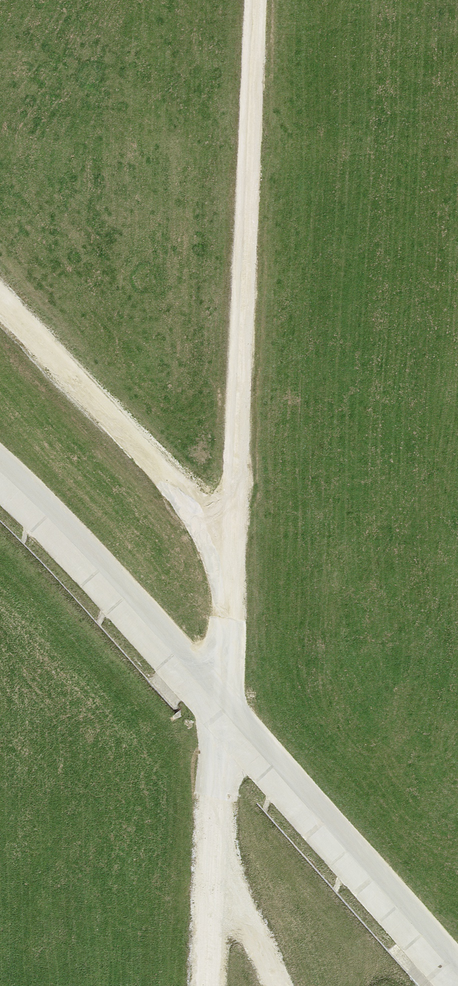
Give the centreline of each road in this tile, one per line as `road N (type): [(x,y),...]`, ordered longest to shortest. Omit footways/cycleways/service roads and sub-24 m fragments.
road 1 (track): [(256,0),(233,562),(204,985)]
road 2 (track): [(0,301),(174,484),(233,562)]
road 3 (track): [(213,849),(276,985)]

